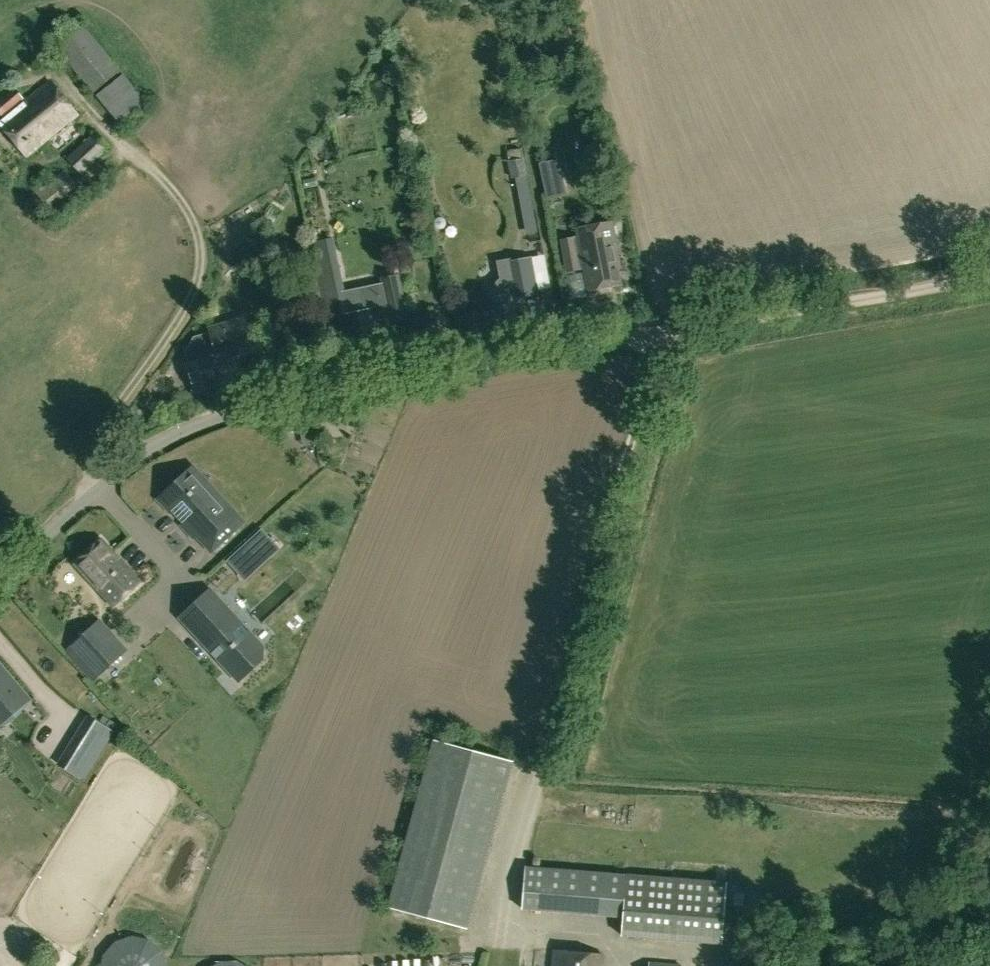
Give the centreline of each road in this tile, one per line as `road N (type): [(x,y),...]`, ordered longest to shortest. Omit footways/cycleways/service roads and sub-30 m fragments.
road 1 (unclassified): [(0,578),(99,487),(199,425),(269,404),(719,322)]
road 2 (track): [(548,751),(650,379),(650,334)]
road 3 (track): [(99,487),(95,444),(192,300),(204,264),(183,201),(112,131)]
road 4 (track): [(719,322),(989,273)]

